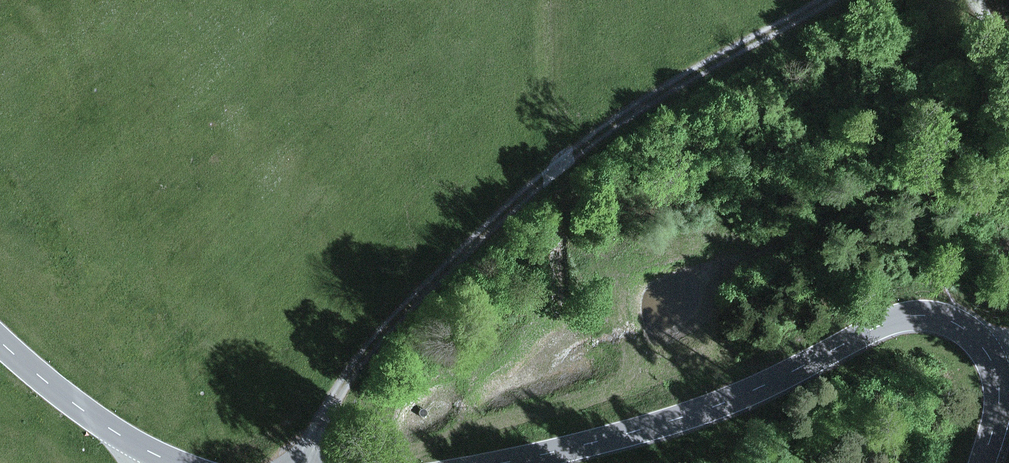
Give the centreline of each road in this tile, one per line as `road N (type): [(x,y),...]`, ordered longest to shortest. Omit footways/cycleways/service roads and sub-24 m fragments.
road 1 (track): [(830,0),(650,101),(501,213),(381,338),(331,414),(282,462)]
road 2 (secondary): [(994,462),(1008,405),(997,356),(958,318),(929,309),(891,317),(748,390),(499,462)]
road 3 (secondary): [(189,462),(115,425),(0,342)]

